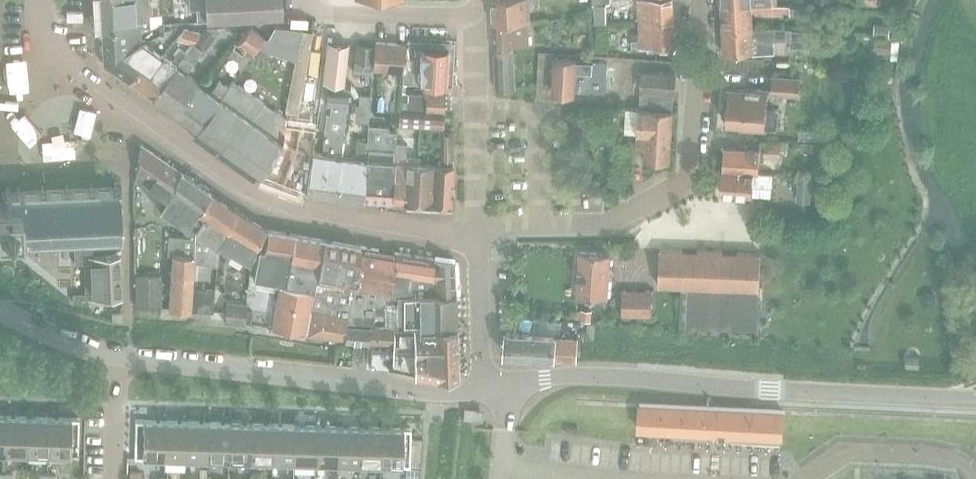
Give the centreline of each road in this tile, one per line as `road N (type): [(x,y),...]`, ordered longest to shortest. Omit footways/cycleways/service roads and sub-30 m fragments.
road 1 (tertiary): [(478,238),(281,204),(71,68),(43,30),(41,0)]
road 2 (tertiary): [(975,402),(609,377),(498,389)]
road 3 (residential): [(478,238),(511,223),(600,222),(677,185),(689,160),(697,0)]
road 4 (residential): [(498,389),(433,391),(117,357)]
road 5 (residential): [(478,238),(474,14)]
road 6 (residential): [(814,478),(850,453),(967,460),(975,478)]
road 7 (residential): [(474,14),(332,15),(312,9),(308,0)]
road 8 (tertiary): [(498,389),(478,238)]
road 9 (residential): [(117,357),(0,310)]
road 10 (residential): [(117,357),(113,478)]

